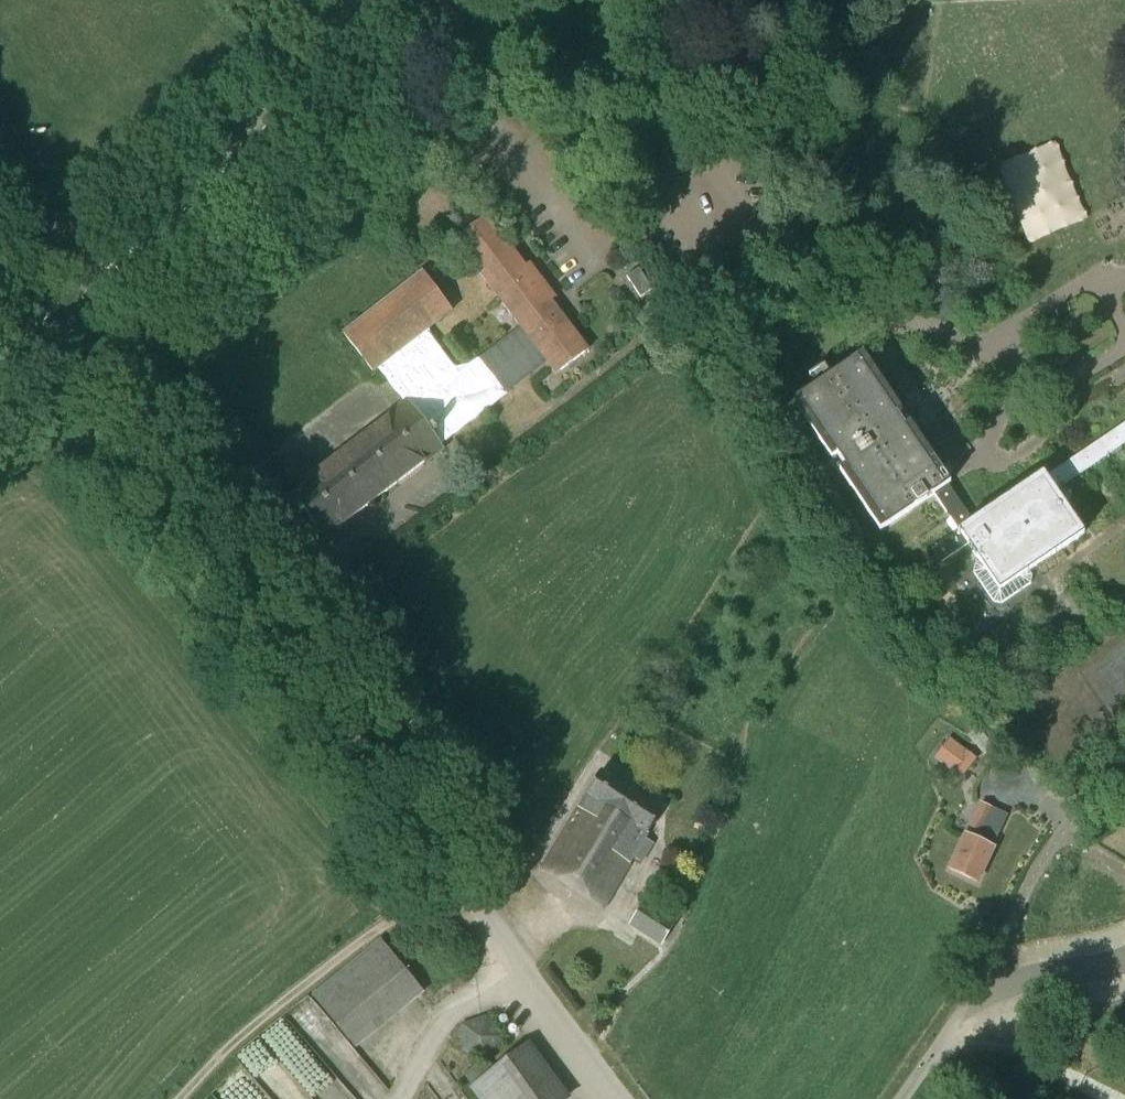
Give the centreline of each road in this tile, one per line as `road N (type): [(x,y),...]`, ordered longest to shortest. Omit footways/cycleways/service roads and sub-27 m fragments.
road 1 (unclassified): [(625,1098),(83,382)]
road 2 (unclassified): [(83,382),(330,169),(391,79),(427,0)]
road 3 (track): [(178,1098),(233,1041),(361,942),(466,892)]
road 4 (unclassified): [(903,1098),(1072,823)]
road 5 (secondary): [(50,343),(170,236),(234,160)]
road 6 (secondary): [(234,160),(34,317)]
road 7 (secondary): [(234,160),(364,0)]

